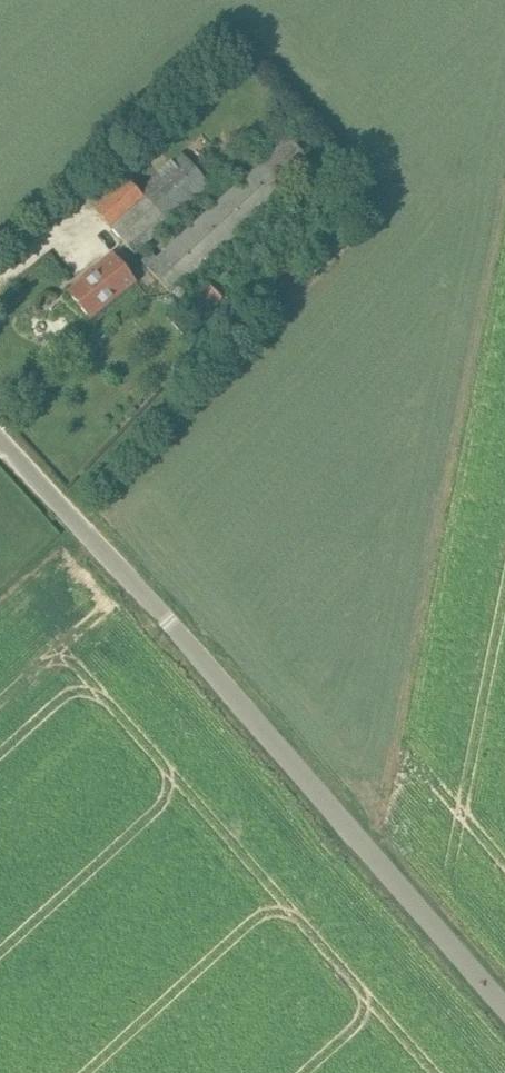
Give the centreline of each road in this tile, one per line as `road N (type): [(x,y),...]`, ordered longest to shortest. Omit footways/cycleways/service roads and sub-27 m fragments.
road 1 (unclassified): [(43,483),(504,1009)]

